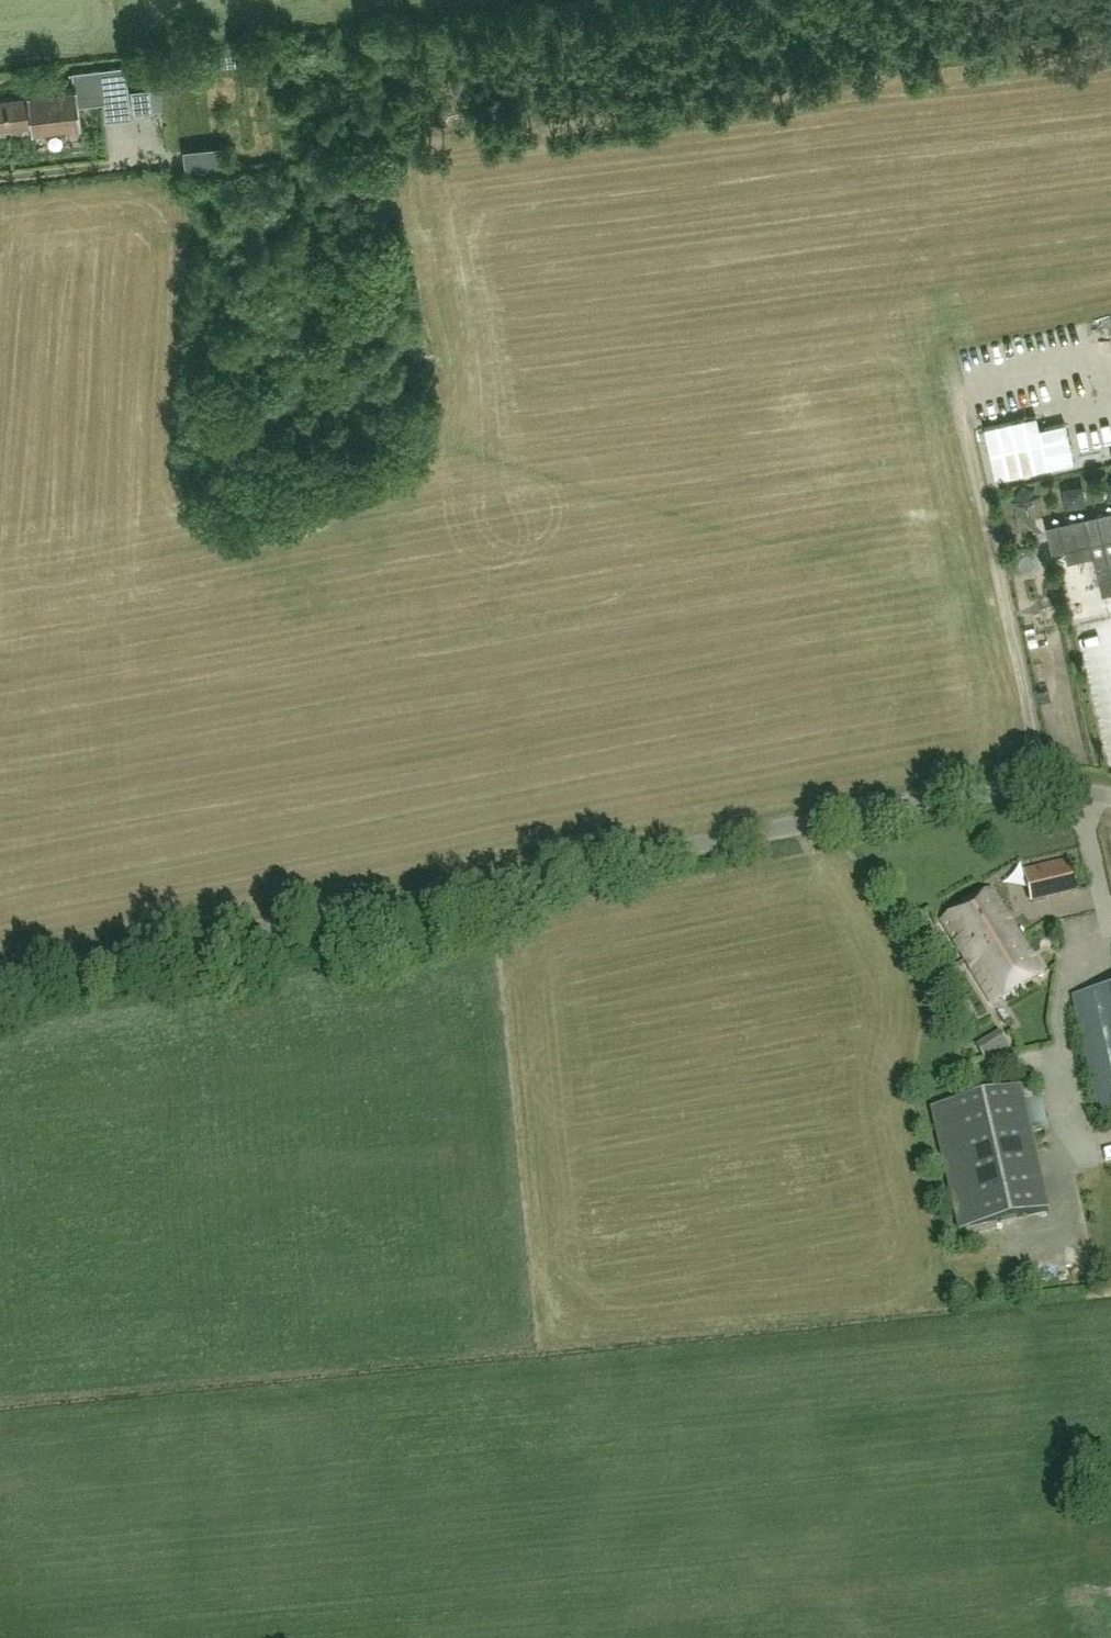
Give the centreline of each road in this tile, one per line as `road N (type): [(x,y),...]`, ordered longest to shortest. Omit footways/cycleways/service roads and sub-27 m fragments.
road 1 (unclassified): [(1110,796),(1048,790),(915,803),(0,983)]

